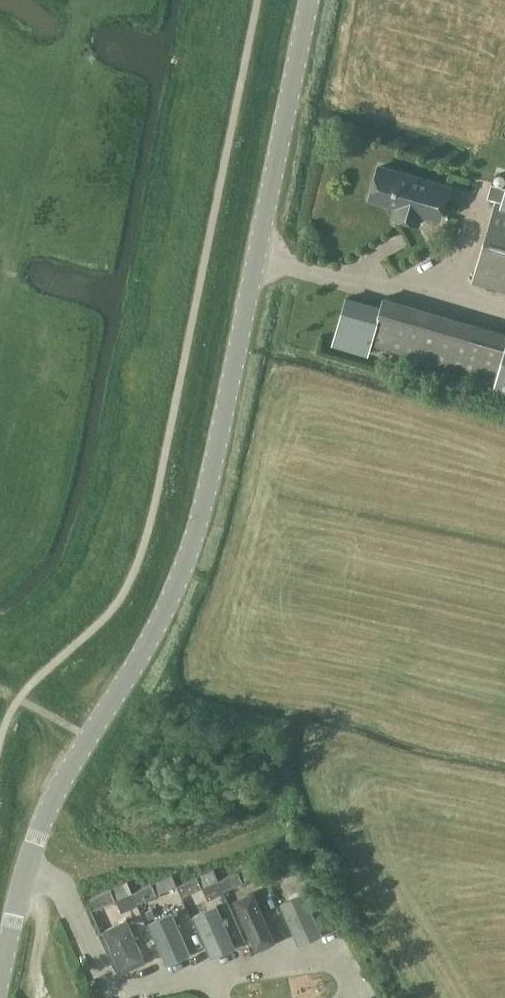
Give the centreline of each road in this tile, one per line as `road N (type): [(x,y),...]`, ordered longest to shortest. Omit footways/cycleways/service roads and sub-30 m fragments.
road 1 (tertiary): [(0,967),(51,806),(151,640),(194,545),(310,0)]
road 2 (track): [(257,256),(436,295)]

